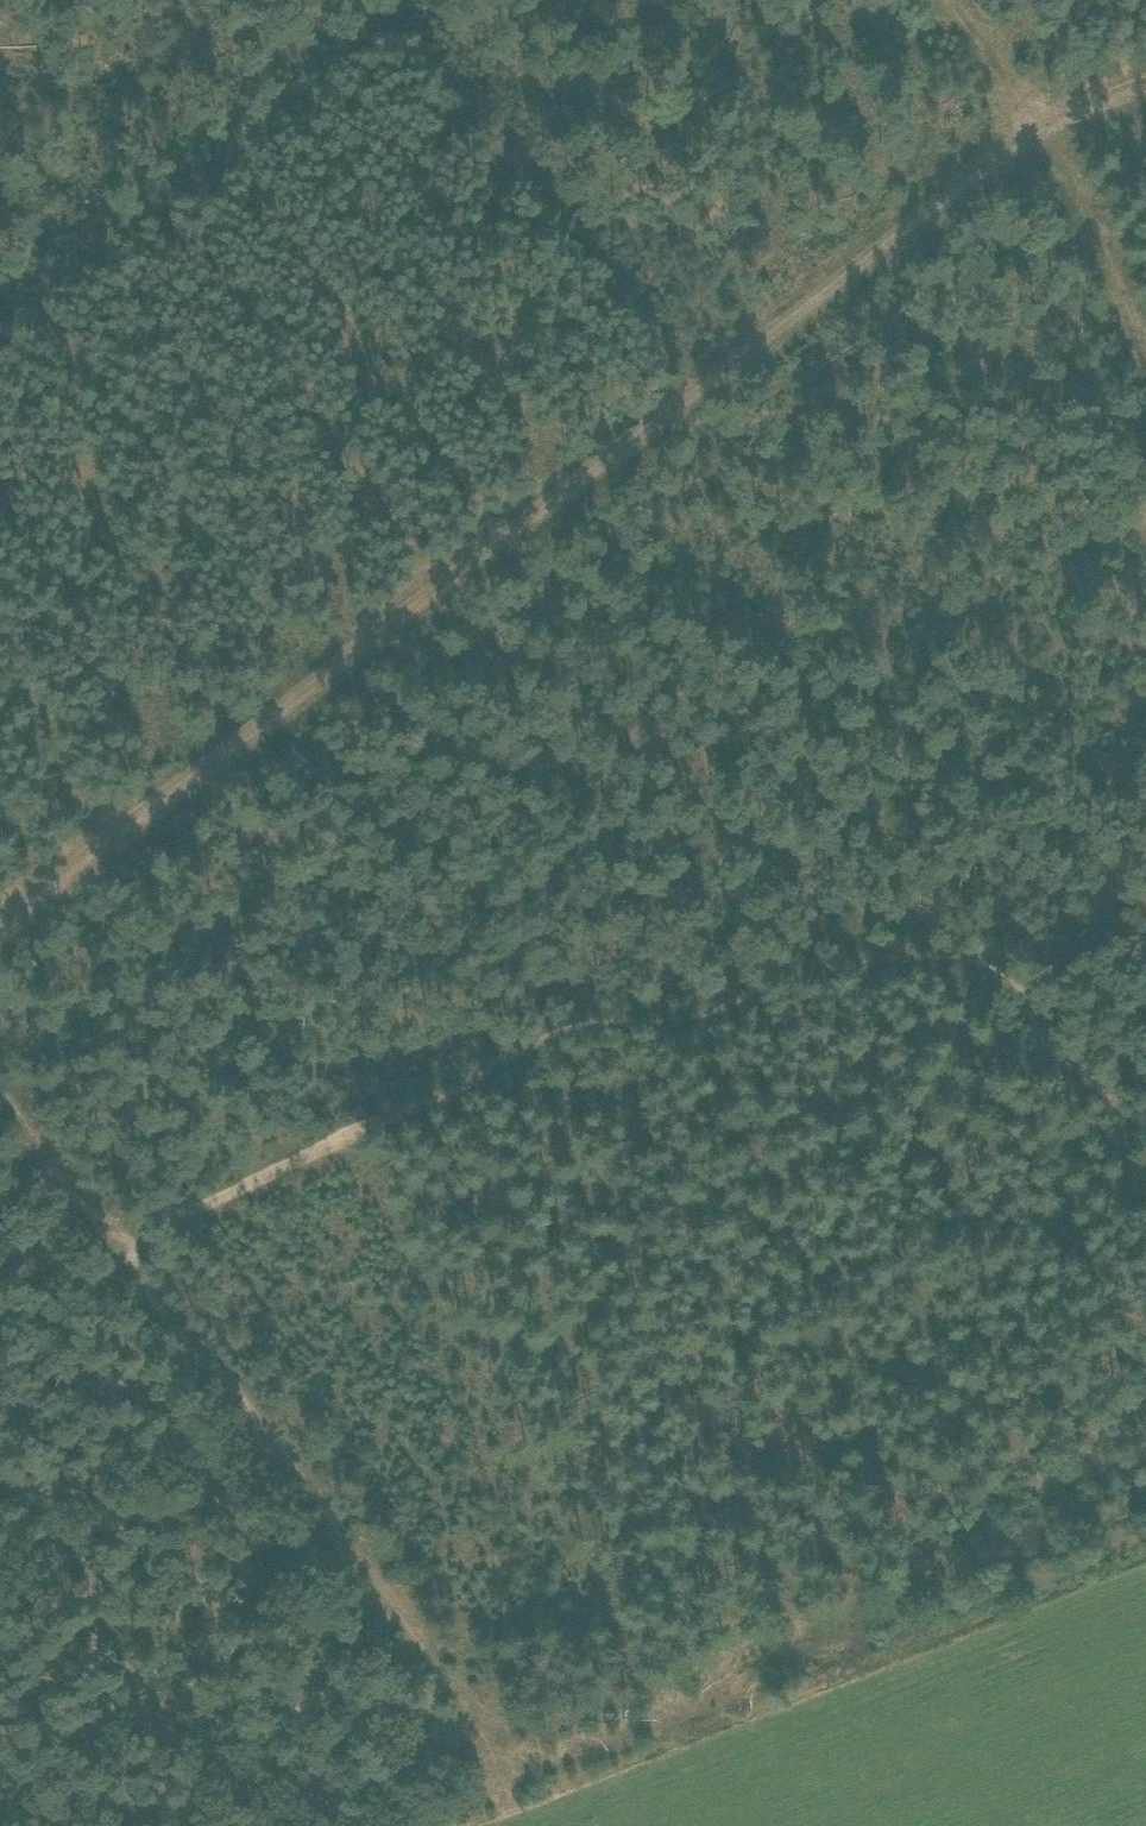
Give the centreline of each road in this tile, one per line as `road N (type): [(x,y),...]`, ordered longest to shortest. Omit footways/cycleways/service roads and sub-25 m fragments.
road 1 (track): [(1145,1130),(1033,1022),(1004,977),(968,959),(881,961),(767,985),(697,1019),(556,1031),(369,1134),(110,1238),(0,1099)]
road 2 (track): [(1053,125),(0,921)]
road 3 (track): [(277,1449),(231,1493),(125,1530),(99,1556),(94,1593),(91,1673),(102,1718),(156,1717),(209,1682),(274,1692),(336,1726),(384,1728),(396,1757),(385,1780),(315,1813),(252,1825)]
road 4 (track): [(110,1238),(517,1776)]
road 5 (track): [(1145,348),(1053,125)]
road 6 (track): [(954,0),(1053,125)]

